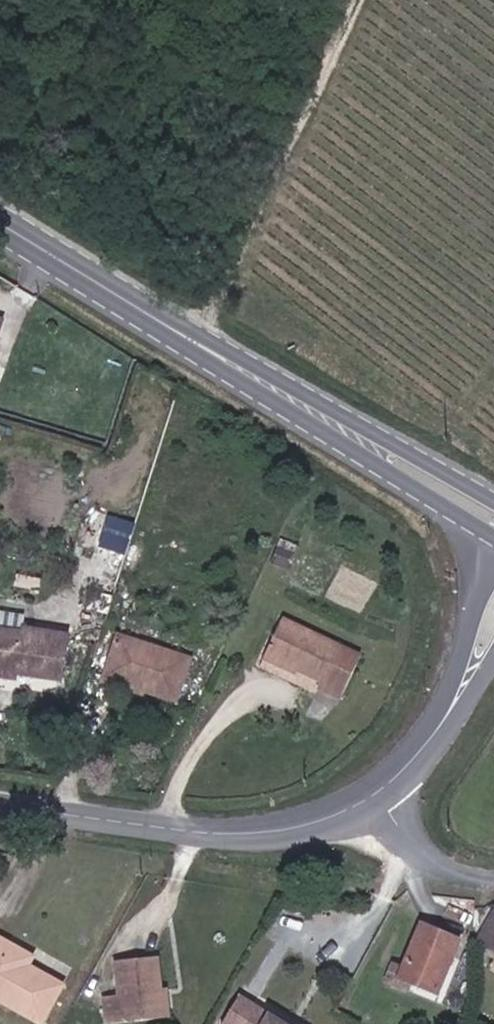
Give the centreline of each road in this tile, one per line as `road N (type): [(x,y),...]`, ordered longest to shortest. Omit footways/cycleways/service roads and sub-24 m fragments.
road 1 (primary): [(42,248),(493,533)]
road 2 (primary): [(493,503),(42,248)]
road 3 (tertiary): [(0,806),(240,832),(314,824),(376,797)]
road 4 (unclassified): [(493,877),(426,856),(376,797)]
road 5 (tertiary): [(493,576),(453,709)]

